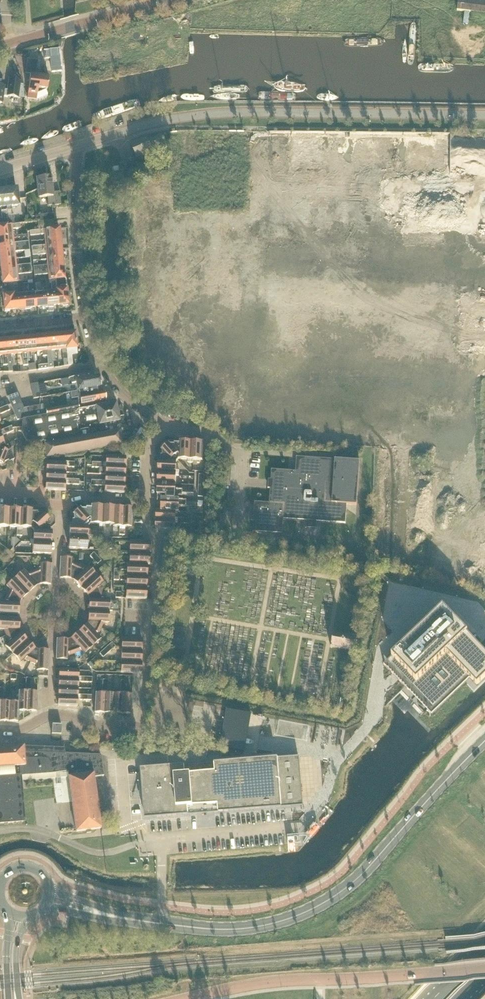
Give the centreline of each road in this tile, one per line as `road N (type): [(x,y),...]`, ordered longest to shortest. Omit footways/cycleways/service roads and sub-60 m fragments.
road 1 (secondary): [(484,742),(363,874),(320,906),(231,930),(128,919)]
road 2 (tertiary): [(78,147),(217,114),(484,115)]
road 3 (residential): [(50,716),(140,728),(157,540),(146,530),(146,501)]
road 4 (unclassified): [(484,970),(273,982),(187,998)]
road 5 (residential): [(146,501),(149,444),(169,428),(112,382),(85,318)]
road 6 (residential): [(85,318),(78,147)]
road 7 (residential): [(0,47),(161,3)]

